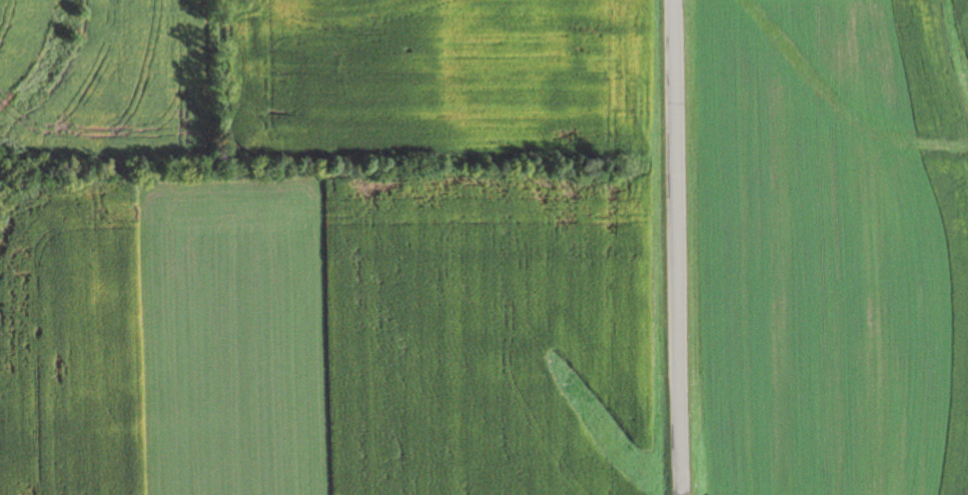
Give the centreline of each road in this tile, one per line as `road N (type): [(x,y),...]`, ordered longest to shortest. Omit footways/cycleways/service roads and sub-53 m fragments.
road 1 (residential): [(683,494),(677,0)]

